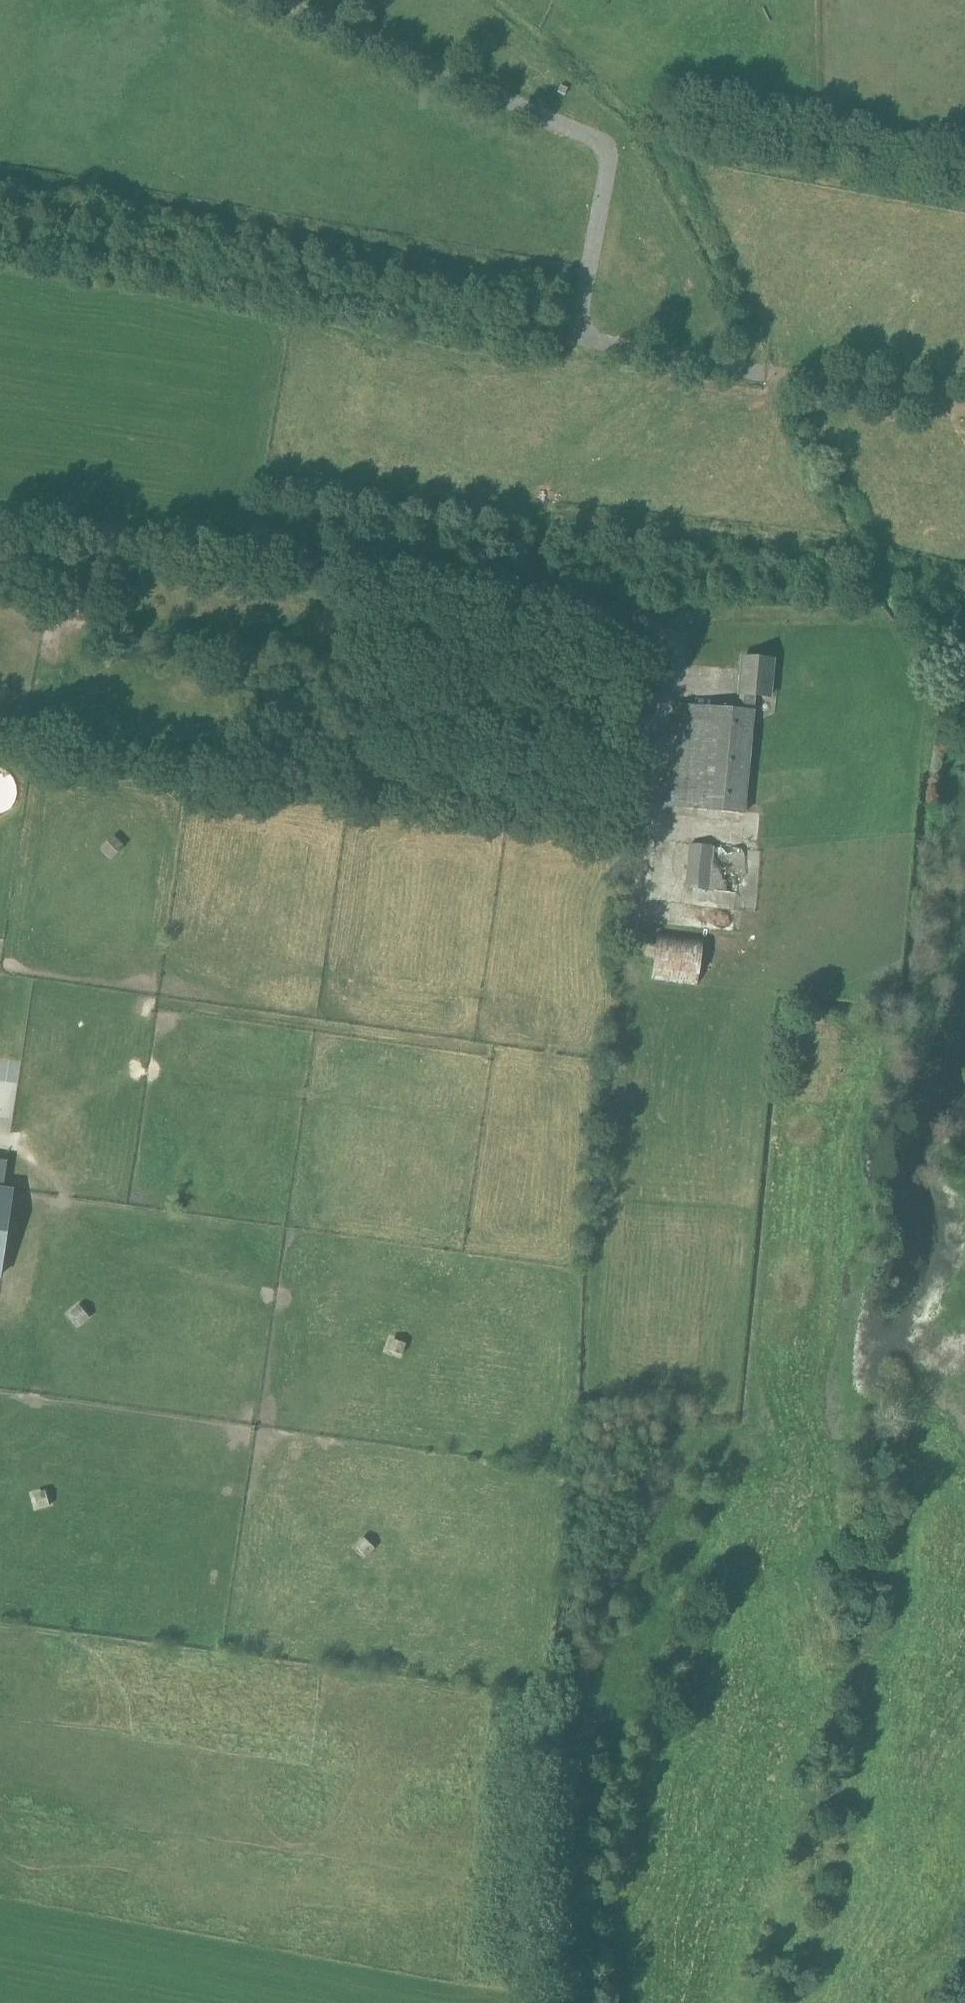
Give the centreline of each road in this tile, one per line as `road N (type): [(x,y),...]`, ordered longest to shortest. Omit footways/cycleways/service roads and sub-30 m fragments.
road 1 (unclassified): [(964,410),(584,342),(579,318),(604,160),(600,145),(280,0)]

